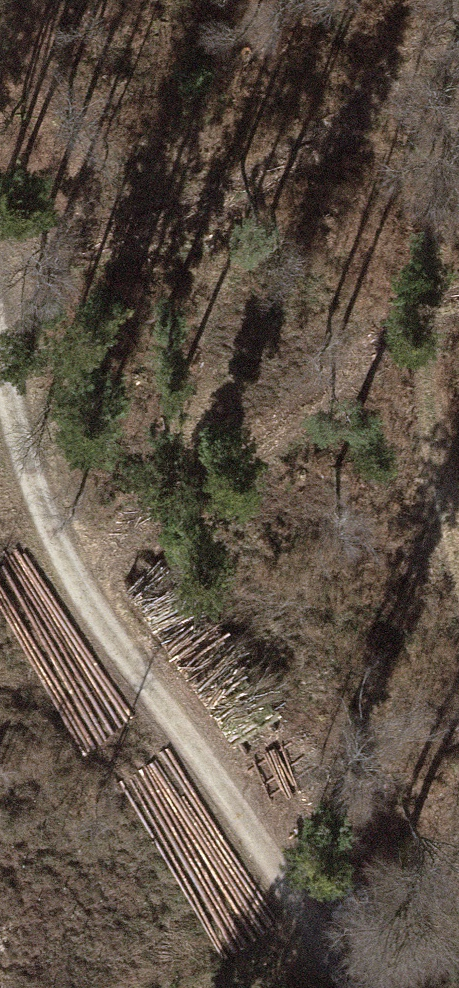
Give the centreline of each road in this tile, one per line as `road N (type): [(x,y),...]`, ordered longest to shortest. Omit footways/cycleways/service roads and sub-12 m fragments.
road 1 (track): [(0,340),(27,468),(89,605),(252,825),(342,987)]
road 2 (track): [(458,463),(431,377),(426,313),(458,136)]
road 3 (track): [(302,915),(458,817)]

